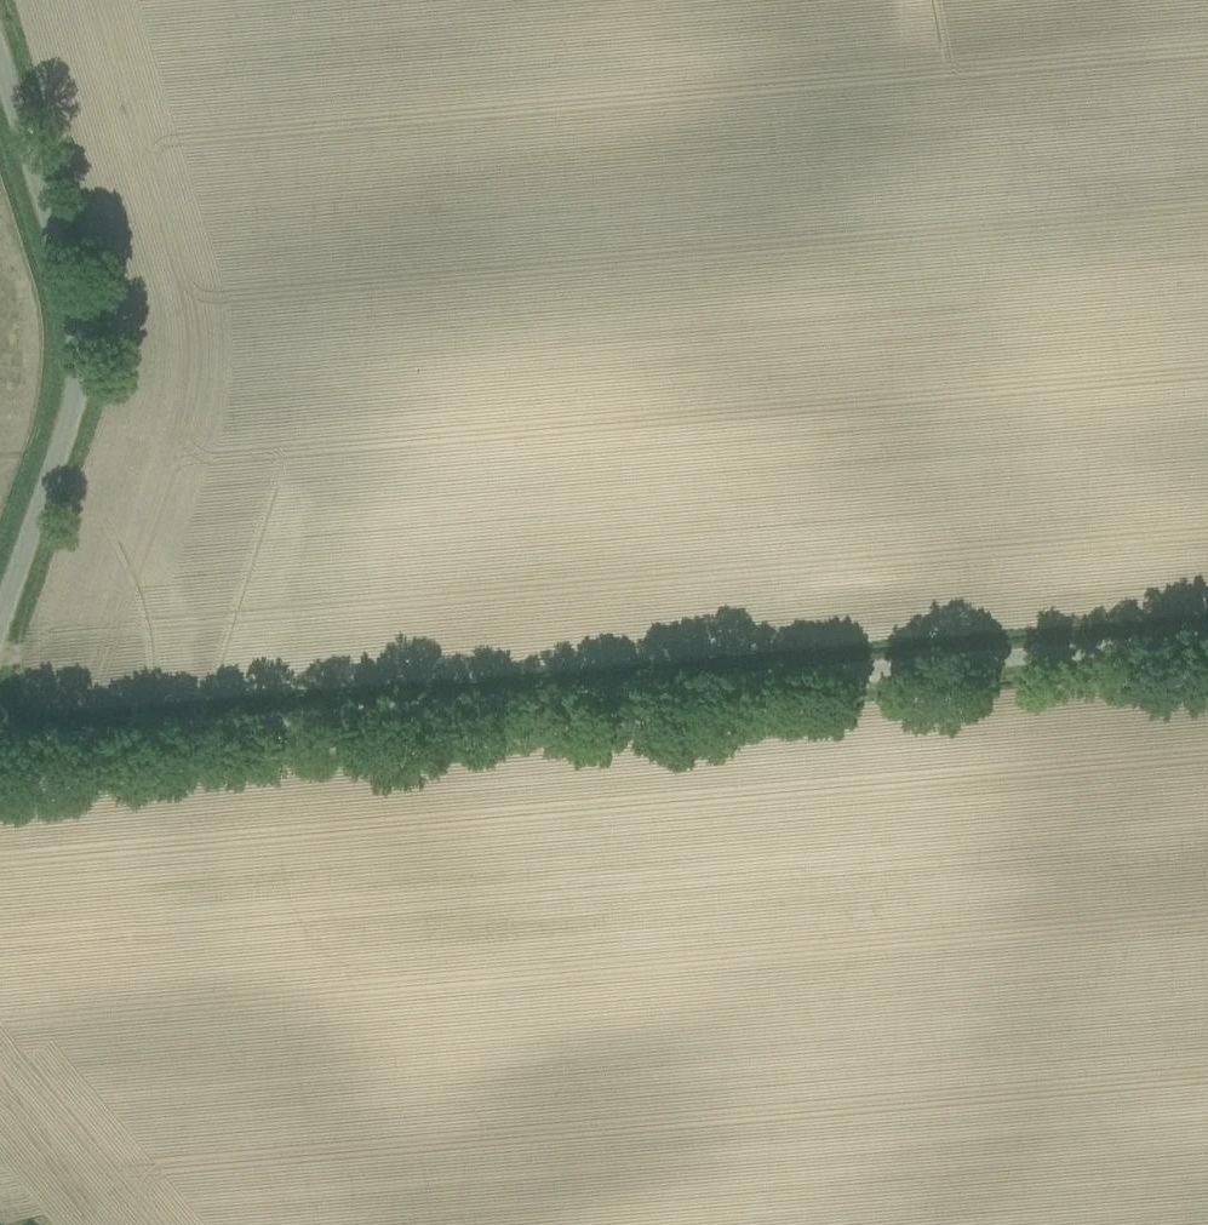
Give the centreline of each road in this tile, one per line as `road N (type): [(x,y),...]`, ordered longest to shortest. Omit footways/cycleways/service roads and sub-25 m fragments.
road 1 (unclassified): [(0,745),(1207,641)]
road 2 (unclassified): [(0,621),(75,396),(80,340),(0,64)]

